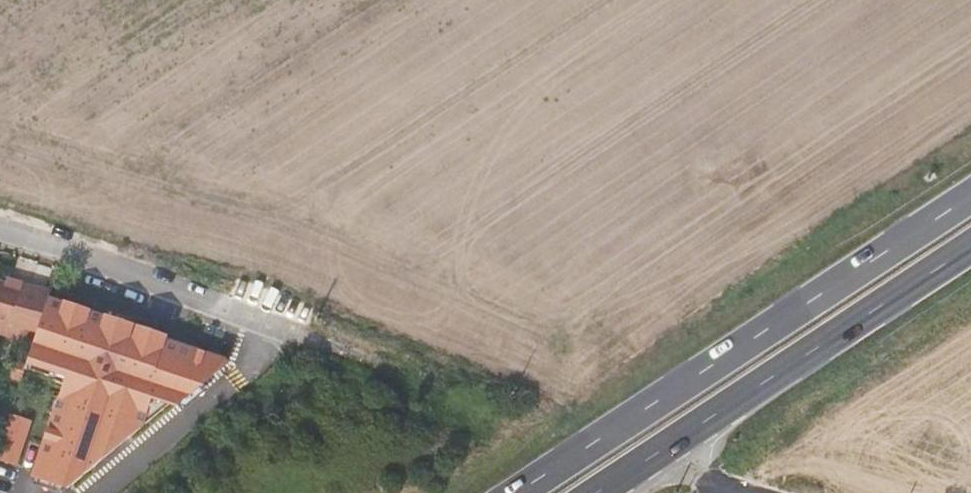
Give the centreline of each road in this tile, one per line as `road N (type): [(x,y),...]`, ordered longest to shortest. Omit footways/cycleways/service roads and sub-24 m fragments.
road 1 (primary): [(970,196),(517,492)]
road 2 (residential): [(0,232),(377,360)]
road 3 (primary): [(659,451),(970,246)]

